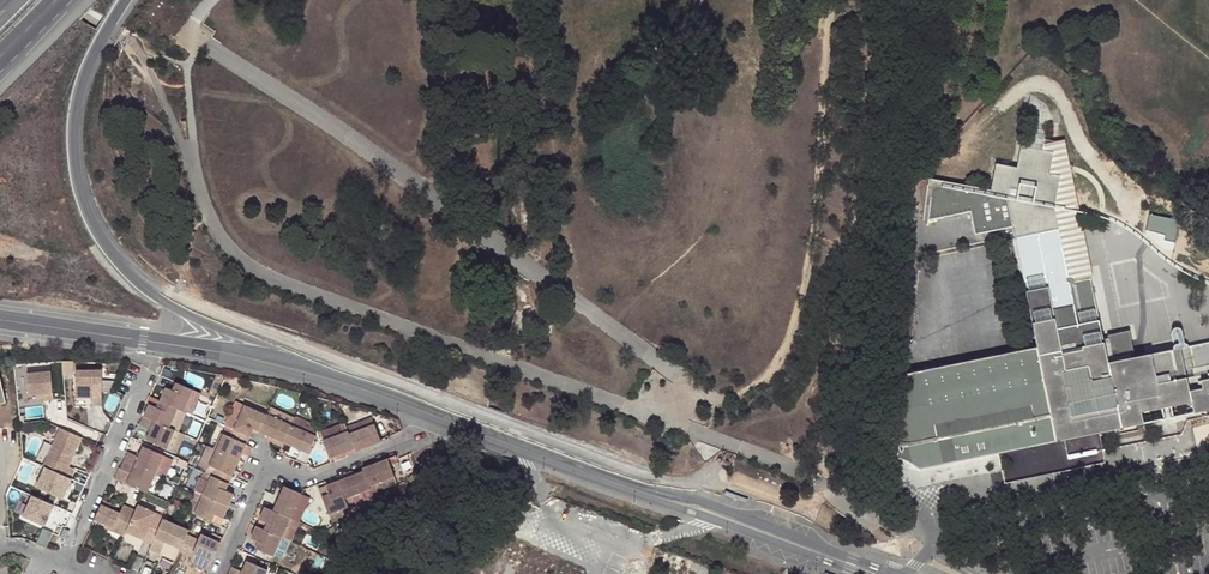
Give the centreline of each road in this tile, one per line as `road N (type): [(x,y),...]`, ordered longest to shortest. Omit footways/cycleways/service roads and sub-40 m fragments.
road 1 (tertiary): [(899,573),(442,403),(311,368)]
road 2 (trunk): [(311,368),(173,304),(129,270),(95,227),(80,184),(76,118),(85,79),(126,0)]
road 3 (tertiary): [(435,420),(851,573)]
road 4 (residential): [(213,573),(264,458),(315,478),(414,439),(435,420)]
road 5 (tertiary): [(0,319),(311,368)]
road 6 (residential): [(148,368),(65,564),(36,549),(0,549)]
road 7 (tertiary): [(311,368),(435,420)]

